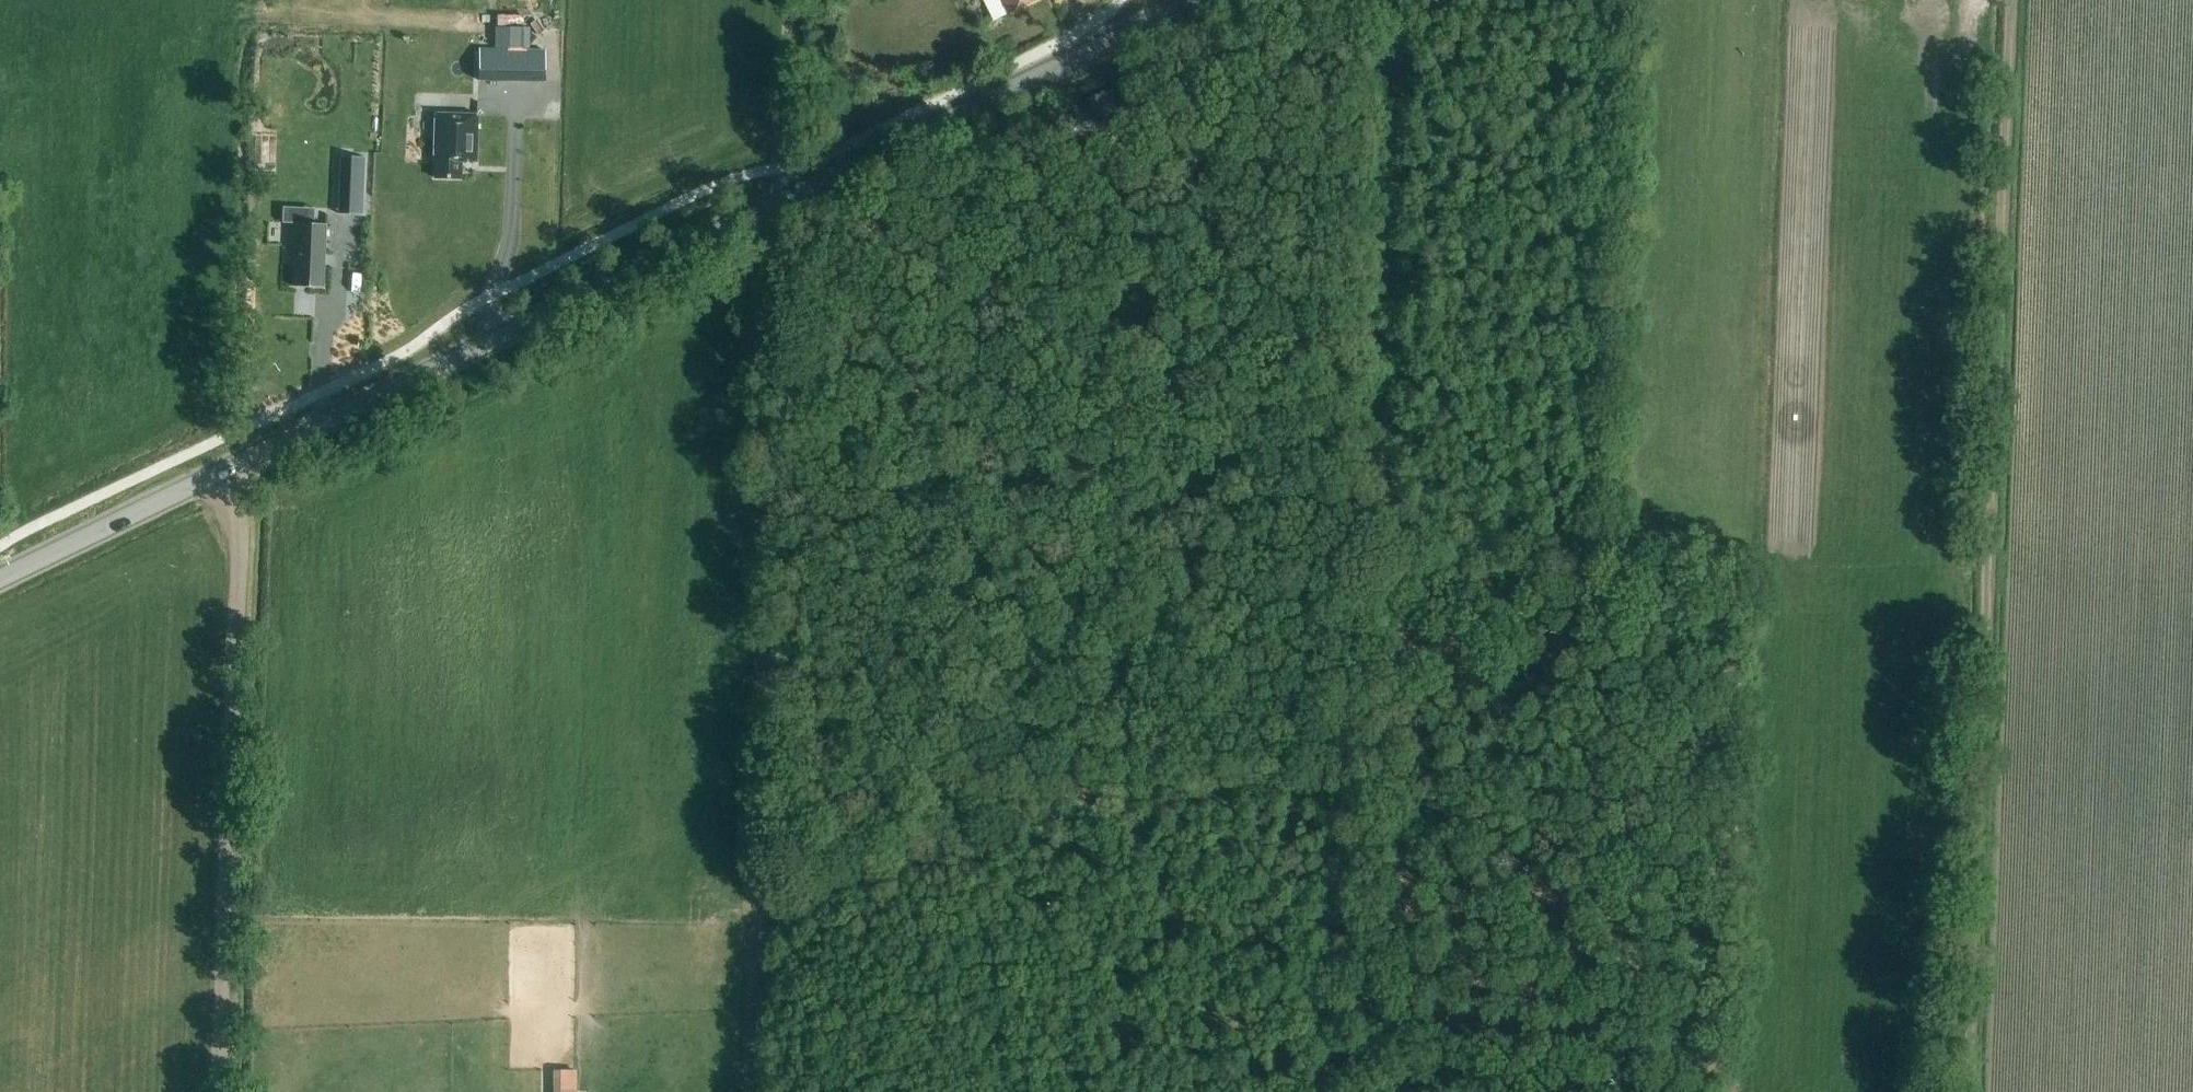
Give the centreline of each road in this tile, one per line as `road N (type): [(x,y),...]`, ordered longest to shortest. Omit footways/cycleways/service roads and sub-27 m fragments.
road 1 (tertiary): [(0,575),(1203,0)]
road 2 (track): [(2008,0),(1972,1091)]
road 3 (track): [(243,456),(221,1091)]

